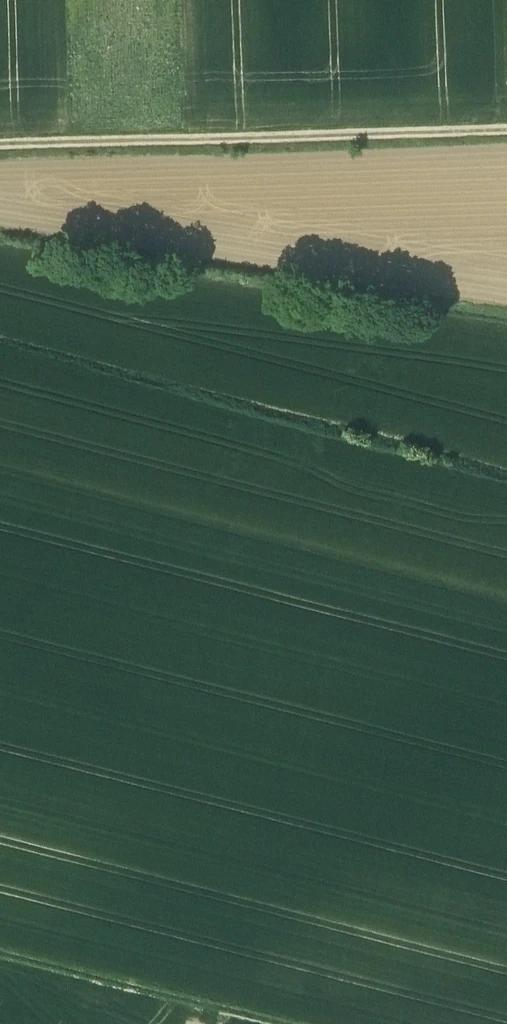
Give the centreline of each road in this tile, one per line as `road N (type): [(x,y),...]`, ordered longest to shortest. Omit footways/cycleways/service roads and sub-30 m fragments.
road 1 (track): [(506,134),(0,143)]
road 2 (track): [(0,953),(270,1023)]

